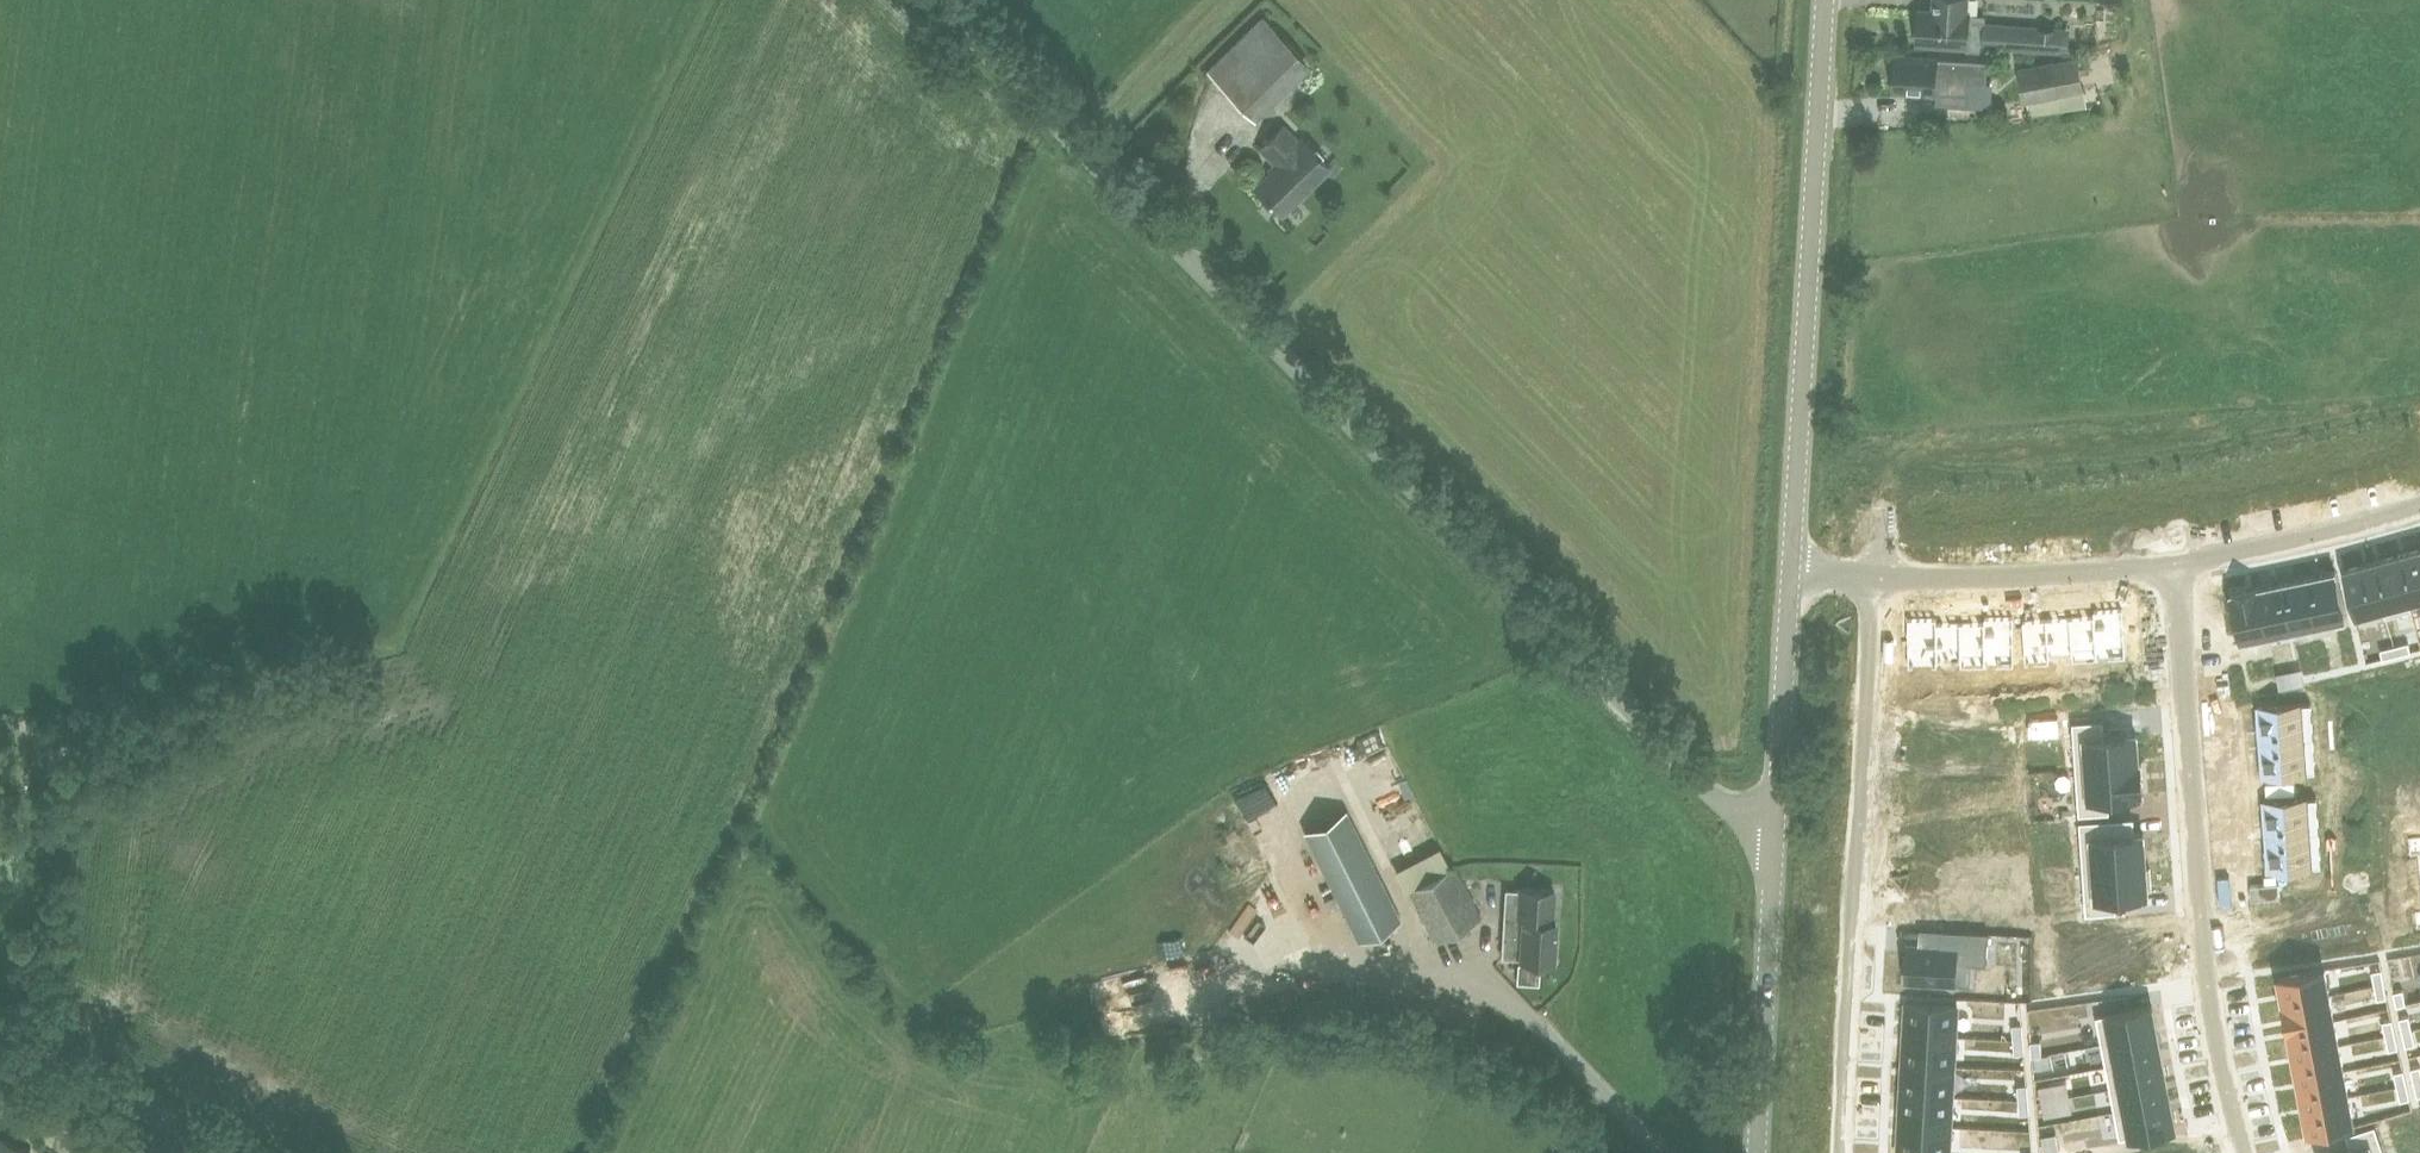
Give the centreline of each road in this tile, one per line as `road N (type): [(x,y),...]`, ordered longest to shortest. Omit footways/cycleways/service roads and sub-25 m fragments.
road 1 (unclassified): [(1775,838),(1702,783),(940,0)]
road 2 (residential): [(2248,1152),(2212,1001),(2184,575)]
road 3 (secondary): [(1791,576),(1826,0)]
road 4 (residential): [(1848,1152),(1874,579)]
road 5 (secondary): [(1756,1152),(1775,838)]
road 6 (residential): [(1874,579),(2184,575)]
road 7 (secondary): [(1775,838),(1791,576)]
road 8 (unclassified): [(225,1152),(0,1037)]
road 9 (residential): [(2184,575),(2419,514)]

